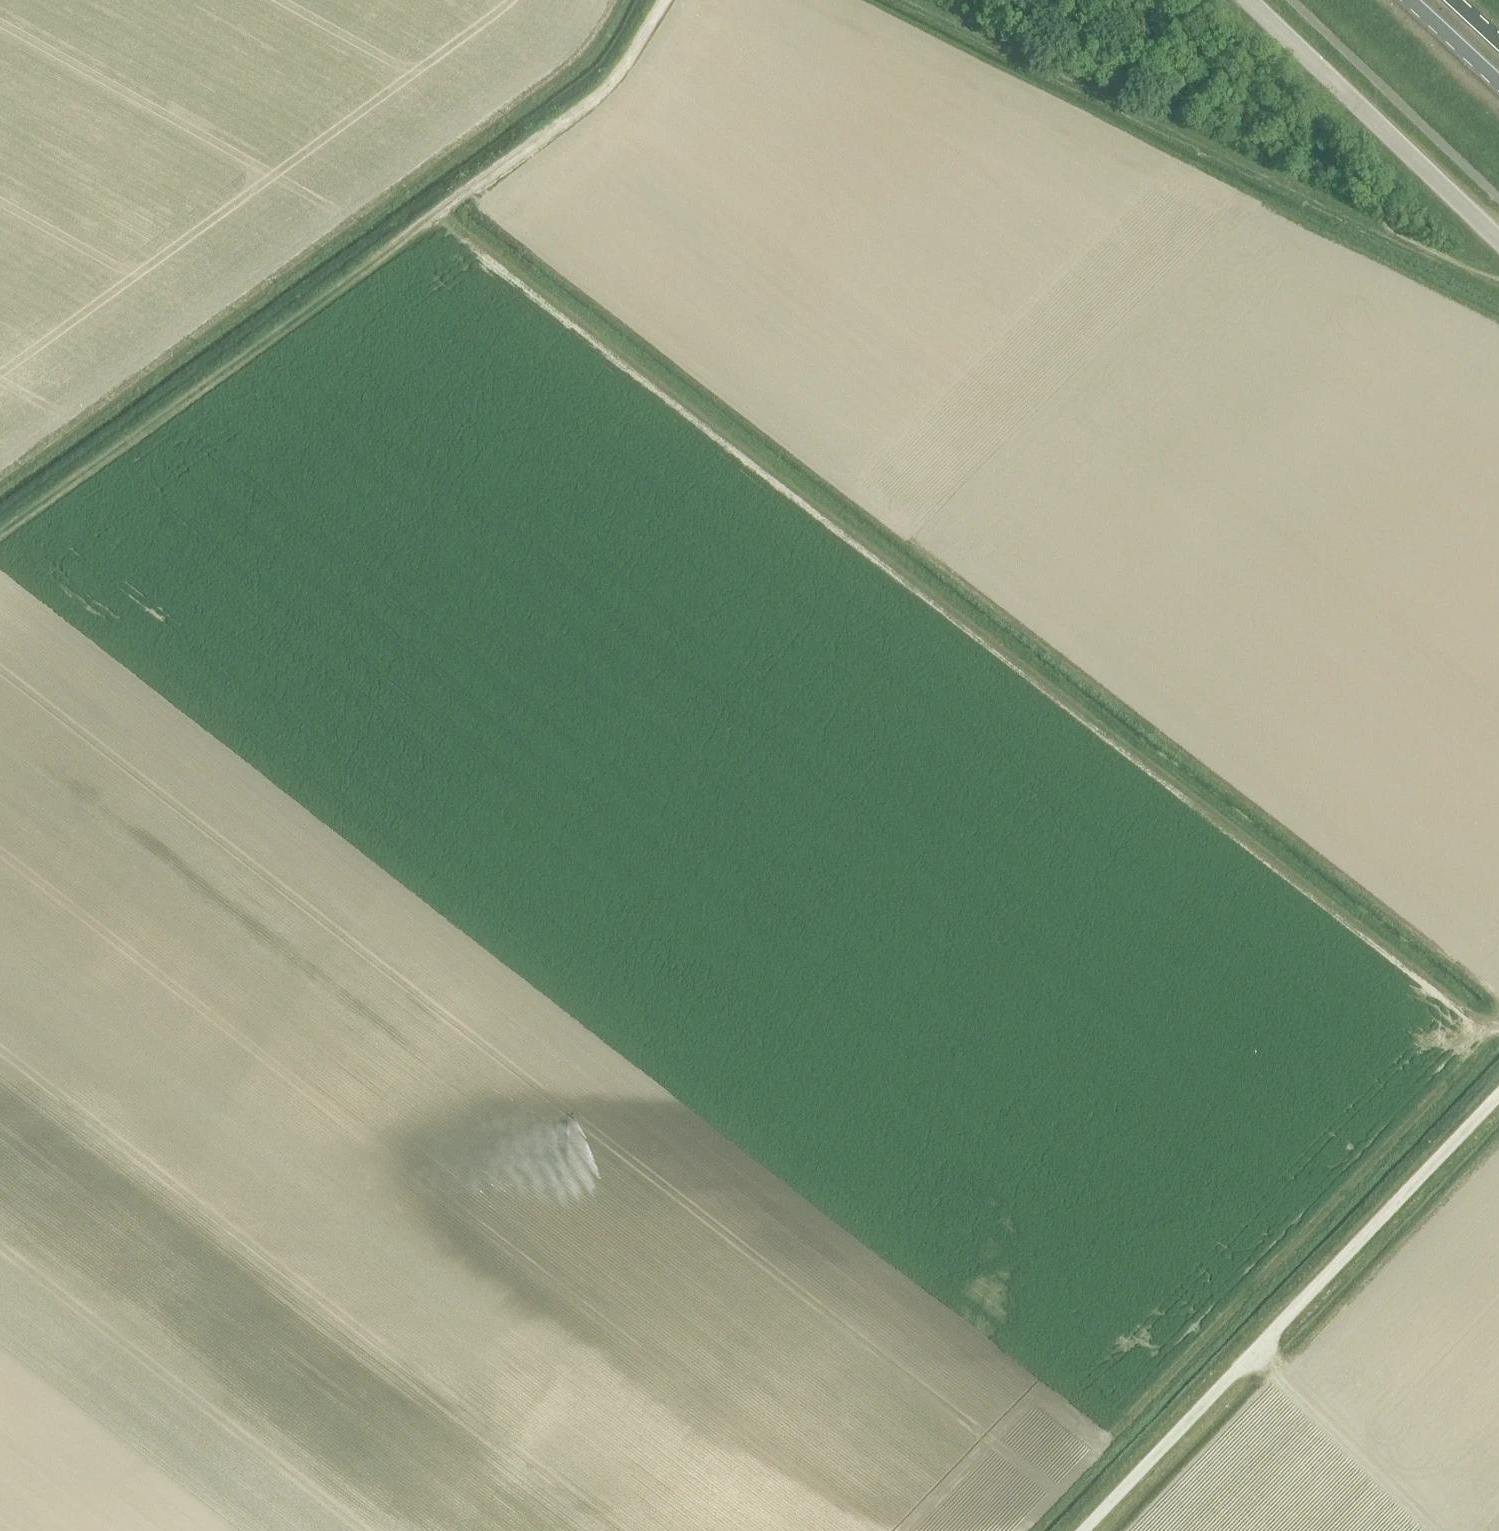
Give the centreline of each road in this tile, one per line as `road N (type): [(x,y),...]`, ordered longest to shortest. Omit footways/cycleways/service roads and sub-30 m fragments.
road 1 (track): [(1086,1530),(1498,1095)]
road 2 (track): [(914,0),(1421,250)]
road 3 (track): [(0,533),(419,227)]
road 4 (unclassified): [(1498,239),(1246,0)]
road 5 (track): [(666,0),(591,101),(419,227)]
road 6 (primary): [(1410,0),(1498,84)]

